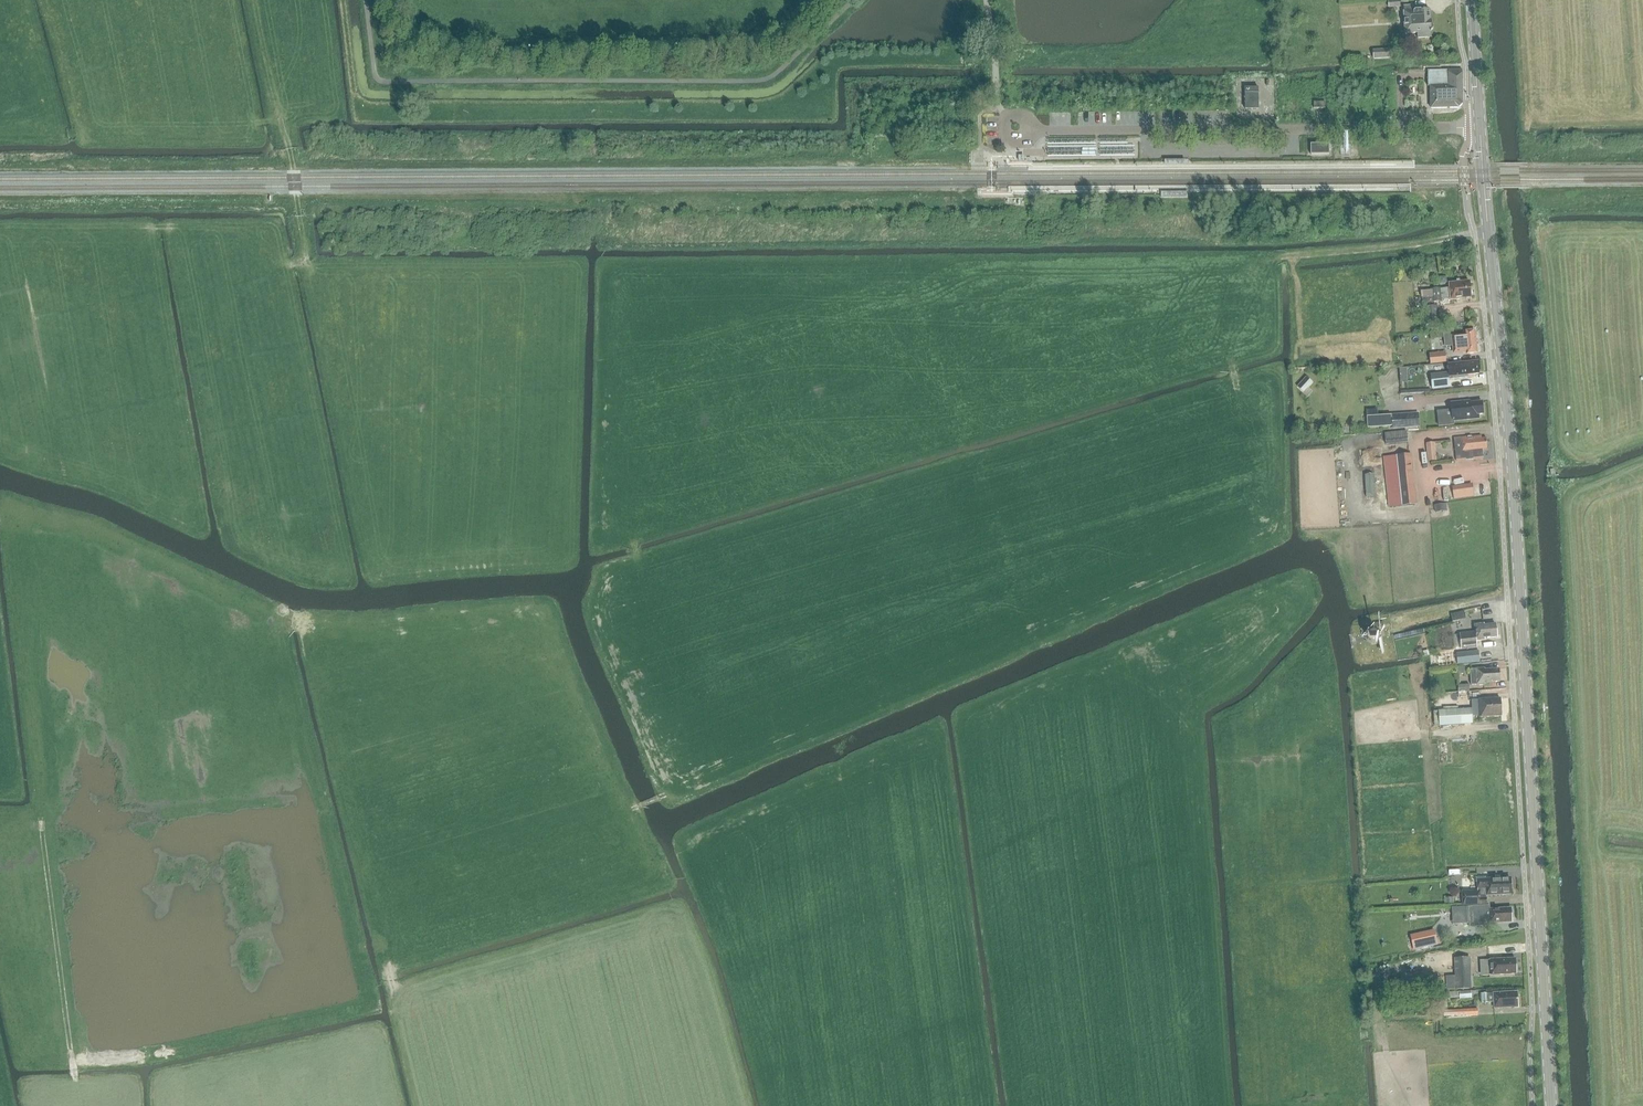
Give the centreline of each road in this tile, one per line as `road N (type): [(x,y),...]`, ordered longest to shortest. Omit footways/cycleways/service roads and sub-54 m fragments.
road 1 (primary): [(1550,1105),(1509,426),(1479,128)]
road 2 (unclassified): [(1014,126),(1479,128)]
road 3 (primary): [(1479,128),(1471,0)]

